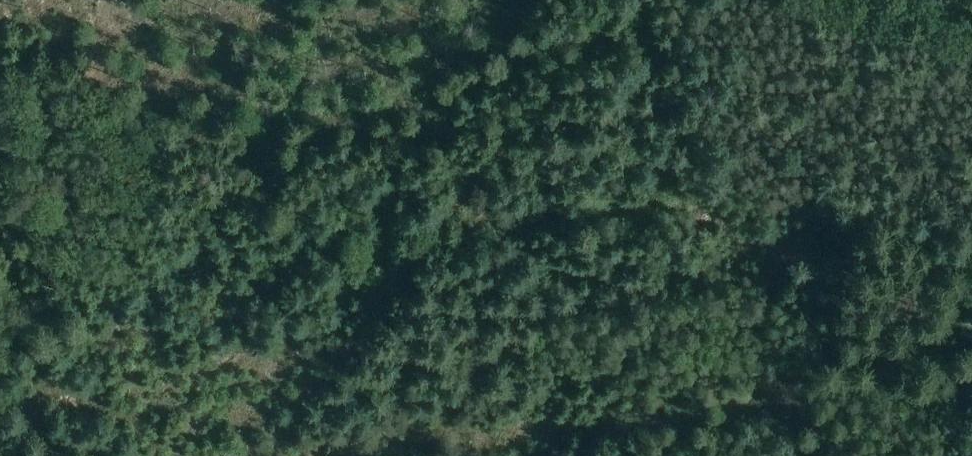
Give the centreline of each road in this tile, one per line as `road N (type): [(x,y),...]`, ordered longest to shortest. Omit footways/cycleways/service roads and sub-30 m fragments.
road 1 (track): [(617,0),(265,455)]

